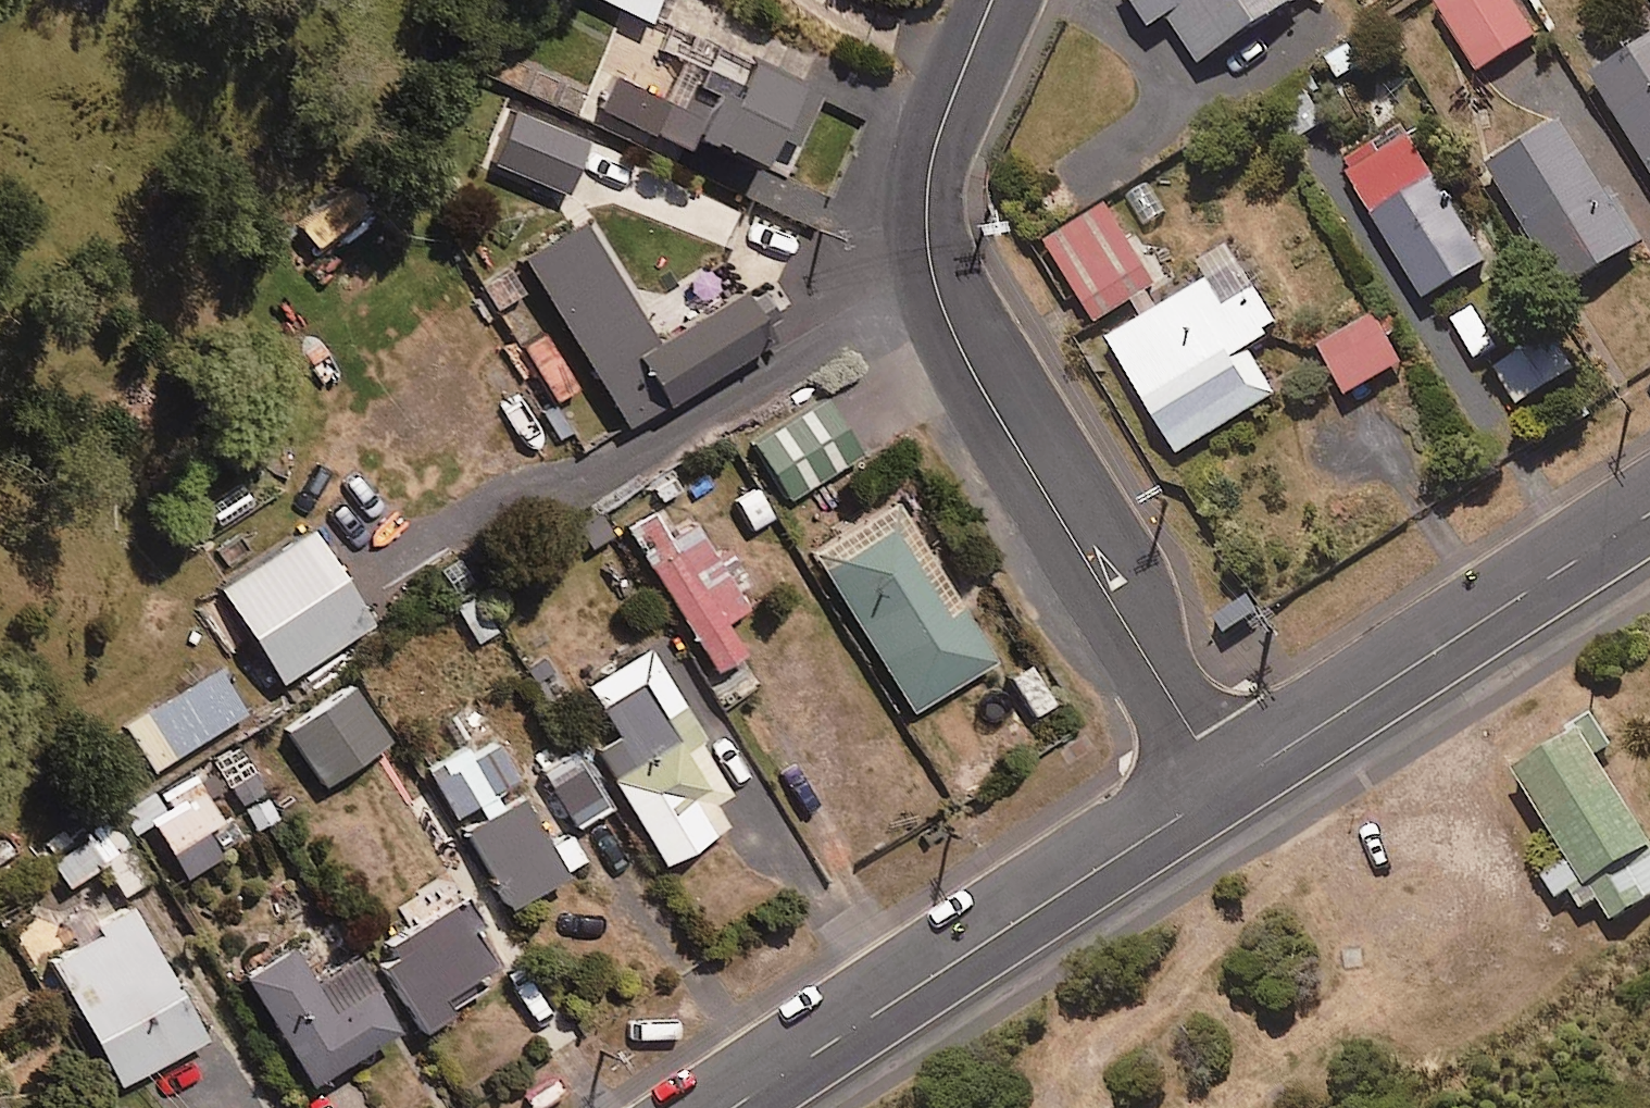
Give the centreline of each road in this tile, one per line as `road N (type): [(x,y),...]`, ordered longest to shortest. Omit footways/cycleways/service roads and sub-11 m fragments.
road 1 (residential): [(1222,787),(984,395),(931,273),(929,169),(939,122),(988,0)]
road 2 (secondary): [(1222,787),(728,1107)]
road 3 (secondary): [(1649,512),(1222,787)]

